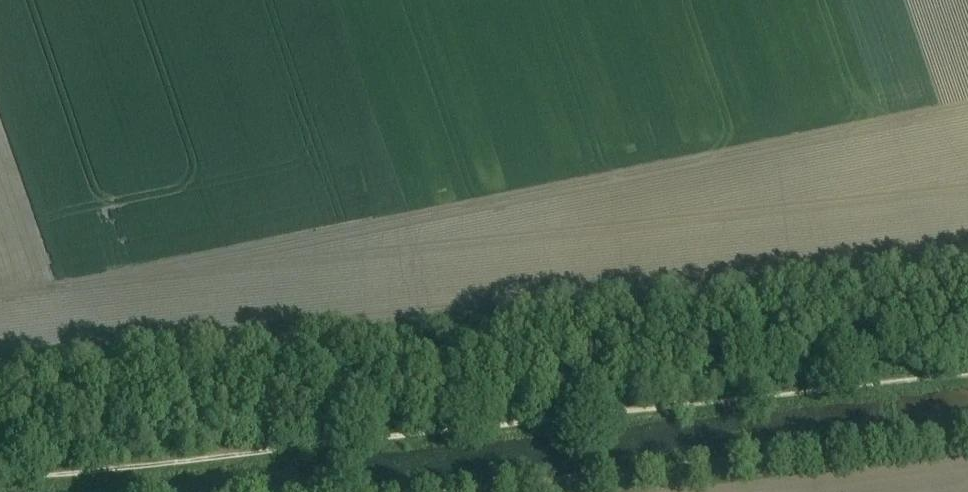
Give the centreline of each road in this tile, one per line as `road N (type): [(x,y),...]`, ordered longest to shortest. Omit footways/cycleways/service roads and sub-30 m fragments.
road 1 (track): [(0,481),(967,374)]
road 2 (track): [(967,433),(445,491)]

